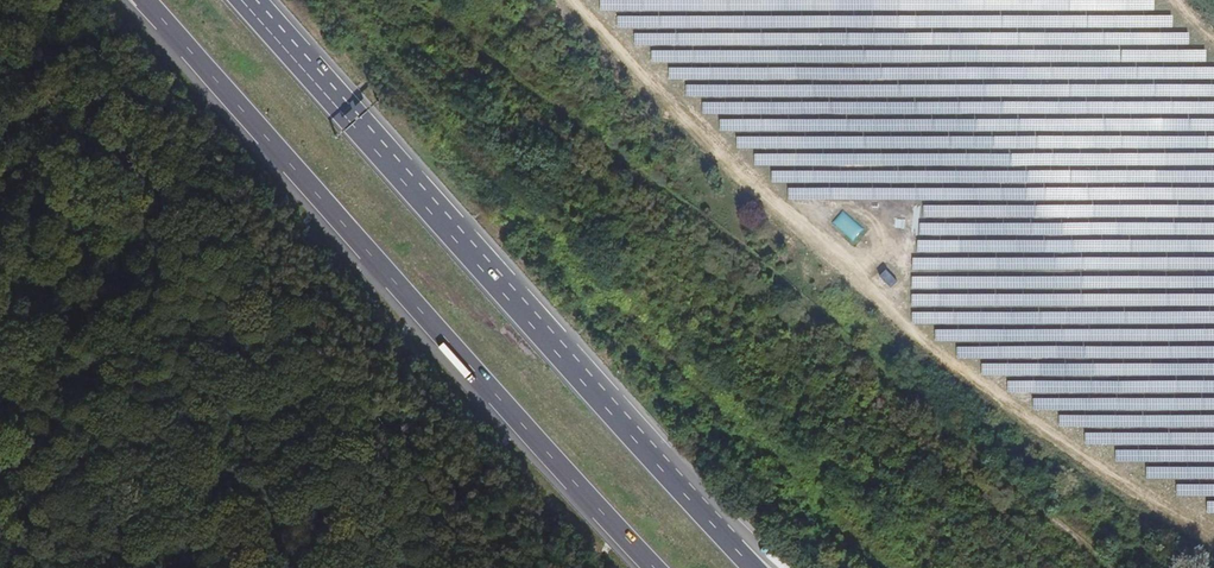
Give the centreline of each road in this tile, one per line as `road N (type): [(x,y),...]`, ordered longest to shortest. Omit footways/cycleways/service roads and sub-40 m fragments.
road 1 (track): [(1105,567),(786,288),(400,0)]
road 2 (trunk): [(143,0),(652,567)]
road 3 (trunk): [(736,540),(249,0)]

